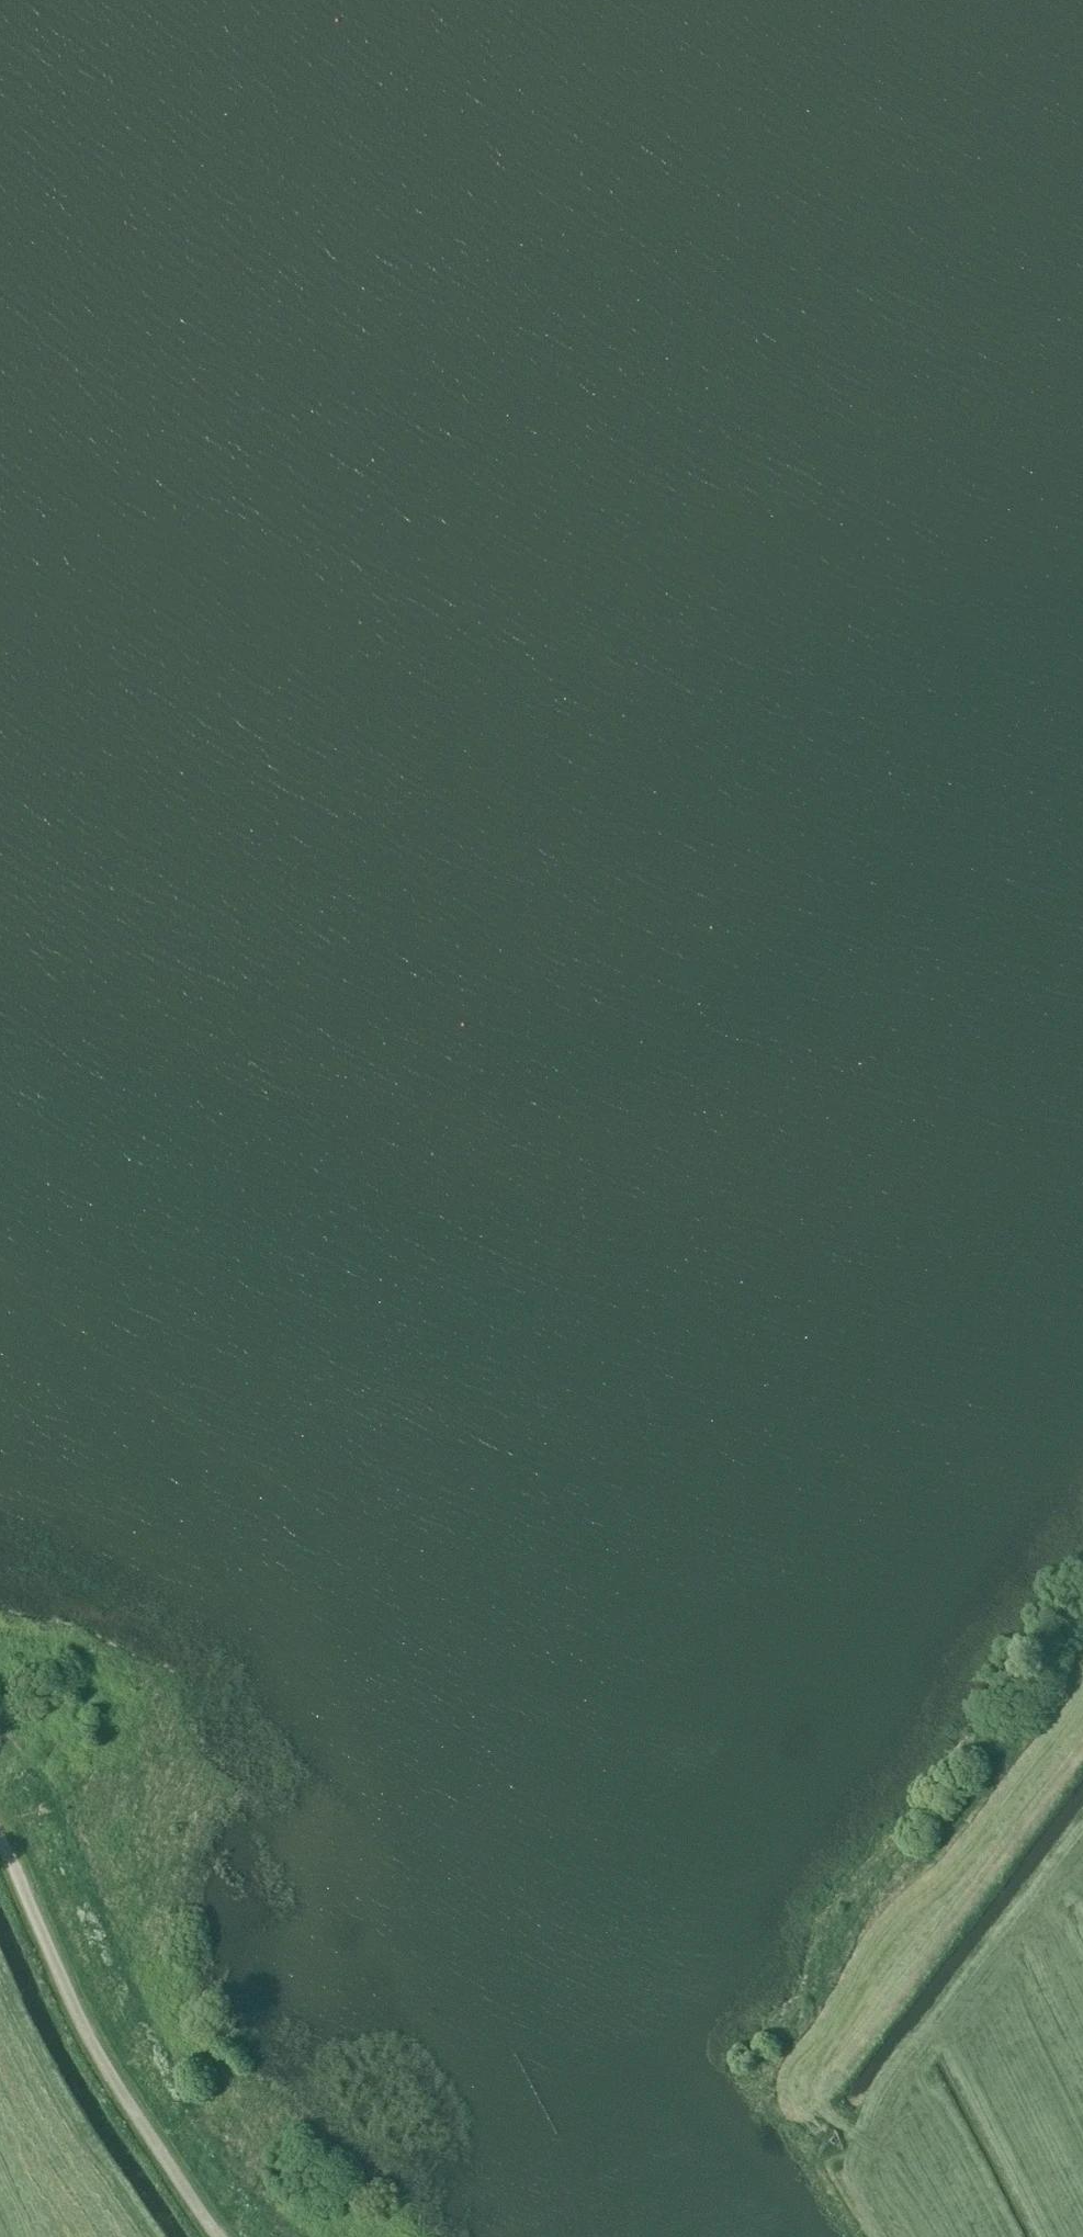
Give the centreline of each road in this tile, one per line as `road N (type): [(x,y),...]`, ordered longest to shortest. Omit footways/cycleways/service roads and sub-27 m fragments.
road 1 (unclassified): [(218,2236),(158,2159),(48,1959),(0,1843)]

